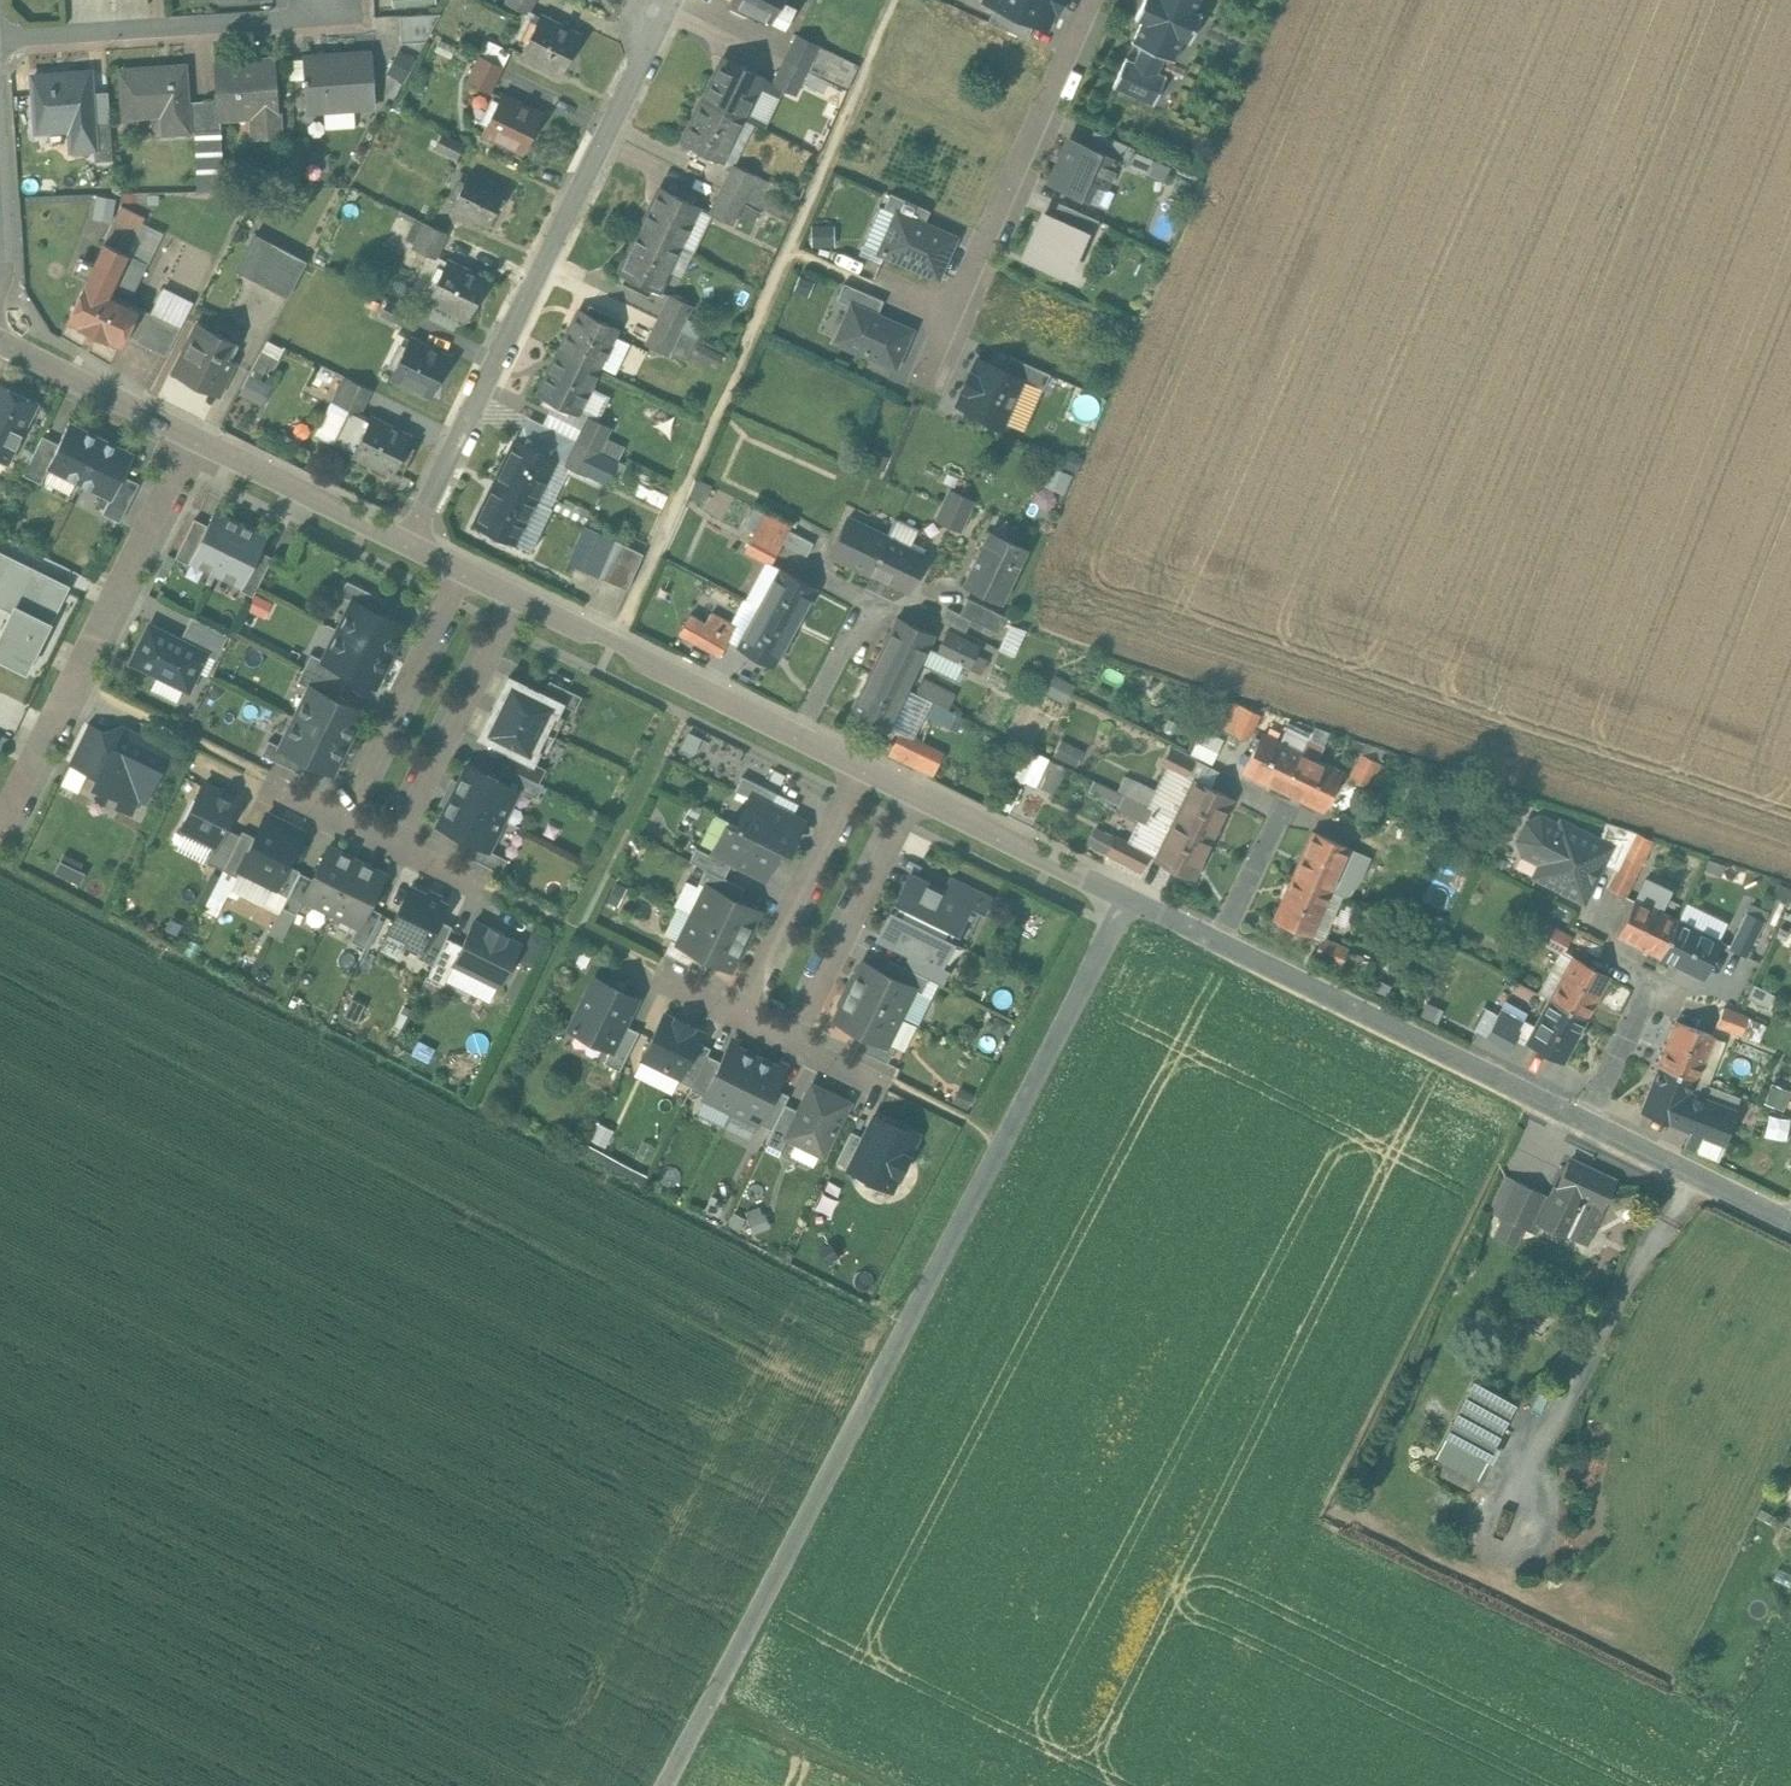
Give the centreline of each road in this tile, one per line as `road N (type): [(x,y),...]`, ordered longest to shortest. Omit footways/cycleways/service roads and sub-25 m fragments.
road 1 (residential): [(663,1785),(1132,901)]
road 2 (residential): [(421,547),(675,8)]
road 3 (residential): [(205,435),(0,836)]
road 4 (residential): [(1101,0),(934,377)]
road 5 (residential): [(1216,943),(1581,1122)]
road 6 (residential): [(0,42),(303,23),(318,0)]
road 7 (residential): [(517,593),(801,738)]
road 8 (residential): [(464,568),(343,813)]
road 9 (residential): [(394,836),(517,593)]
road 10 (residential): [(855,766),(741,1008)]
road 11 (residential): [(804,1037),(915,796)]
road 12 (residential): [(205,435),(421,547)]
road 13 (residential): [(915,796),(1132,901)]
road 14 (residential): [(1581,1122),(1790,1225)]
road 15 (residential): [(0,329),(205,435)]
road 16 (residential): [(1581,1122),(1652,981)]
road 17 (residential): [(1216,943),(1285,803)]
road 18 (residential): [(801,738),(869,599)]

